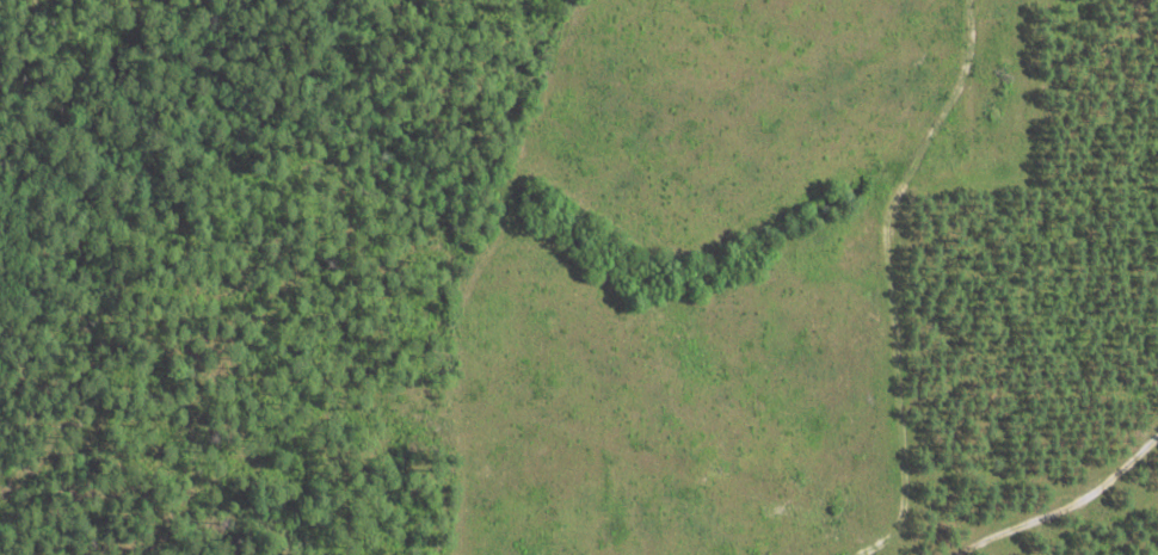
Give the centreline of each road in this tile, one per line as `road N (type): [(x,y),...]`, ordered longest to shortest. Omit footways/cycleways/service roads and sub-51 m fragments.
road 1 (track): [(1157,415),(1083,488),(953,554)]

